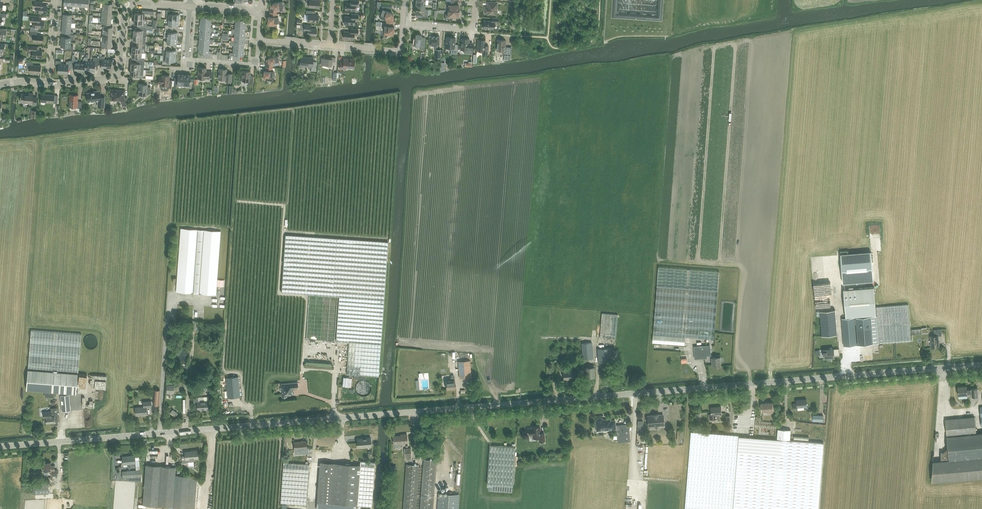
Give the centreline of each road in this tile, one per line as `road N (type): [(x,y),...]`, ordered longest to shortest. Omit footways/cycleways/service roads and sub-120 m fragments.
road 1 (unclassified): [(0,447),(981,366)]
road 2 (unclassified): [(50,83),(119,79),(126,6)]

